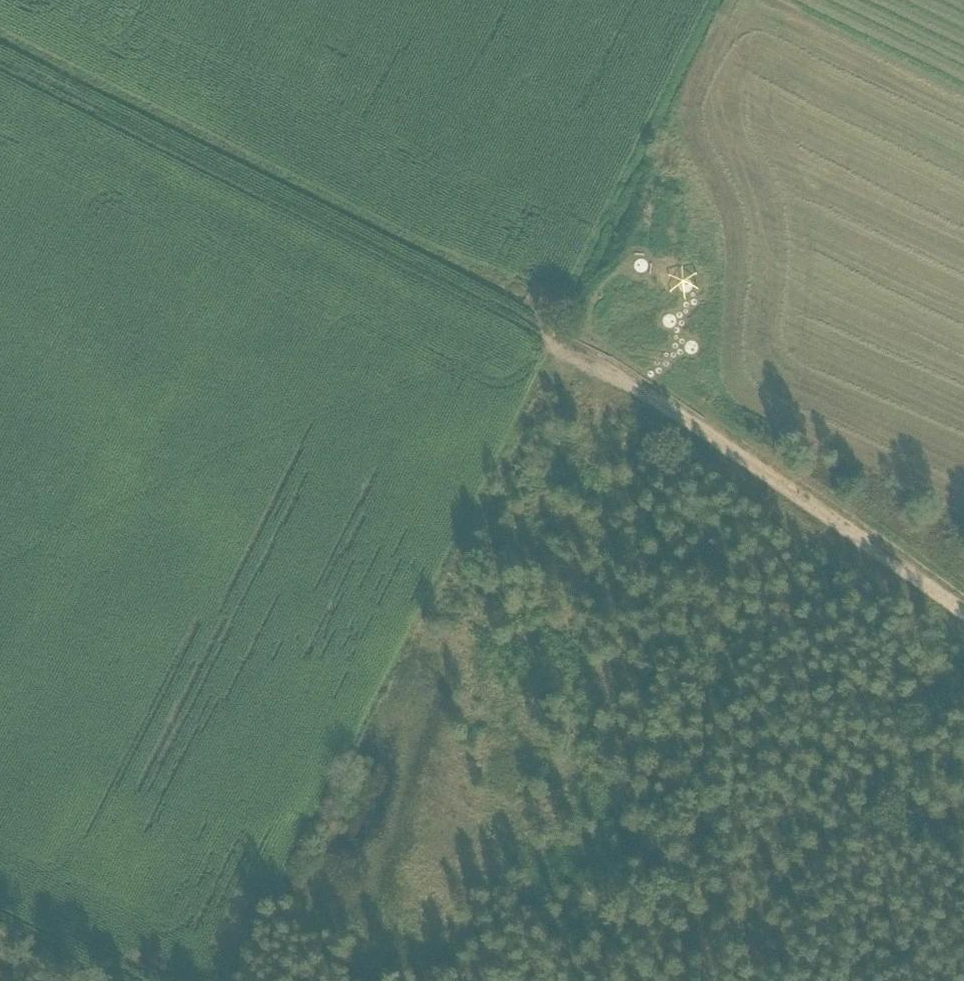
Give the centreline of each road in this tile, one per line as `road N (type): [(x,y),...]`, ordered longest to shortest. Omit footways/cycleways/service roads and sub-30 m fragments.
road 1 (track): [(963,606),(731,444),(551,335),(0,55)]
road 2 (track): [(705,0),(542,330)]

